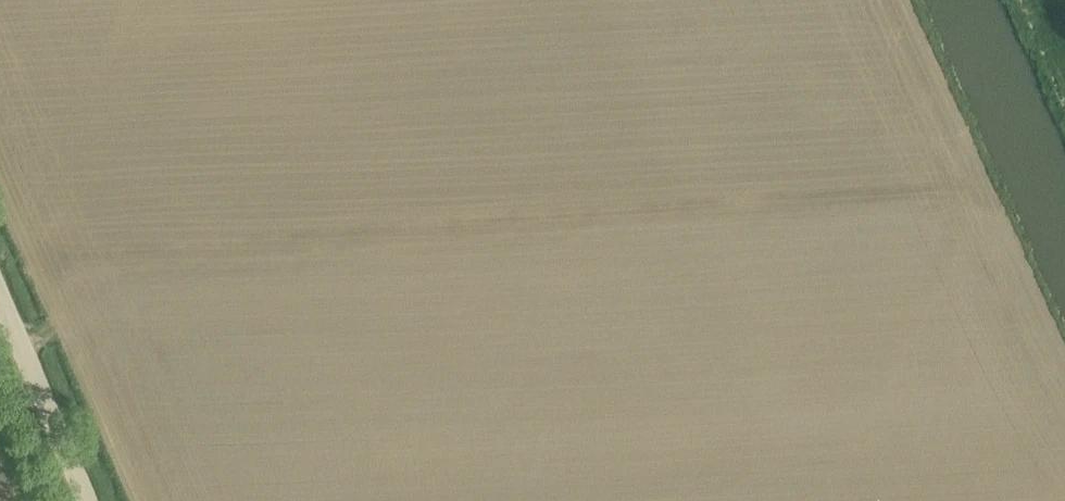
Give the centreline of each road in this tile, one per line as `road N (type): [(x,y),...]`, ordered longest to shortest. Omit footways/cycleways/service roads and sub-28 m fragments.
road 1 (unclassified): [(86,500),(0,297)]

